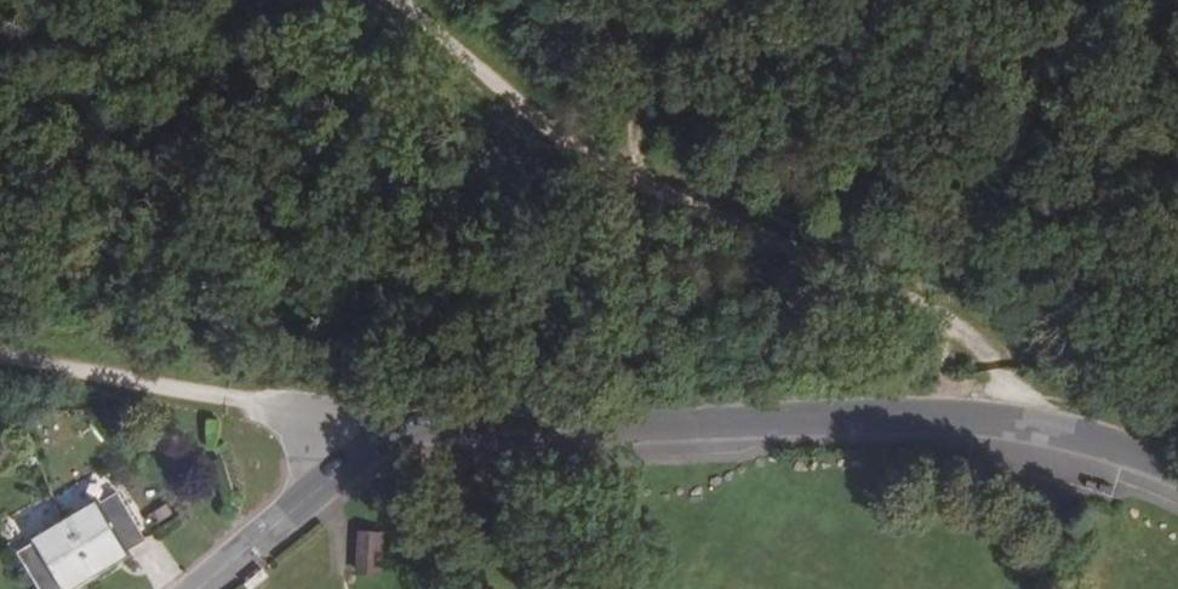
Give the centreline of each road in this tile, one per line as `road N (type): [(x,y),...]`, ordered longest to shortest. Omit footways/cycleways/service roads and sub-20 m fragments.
road 1 (residential): [(201,588),(411,414),(1029,427),(1131,453),(1177,476)]
road 2 (track): [(393,0),(539,125),(636,178),(951,317),(1001,370),(1029,427)]
road 3 (track): [(0,358),(411,414)]

